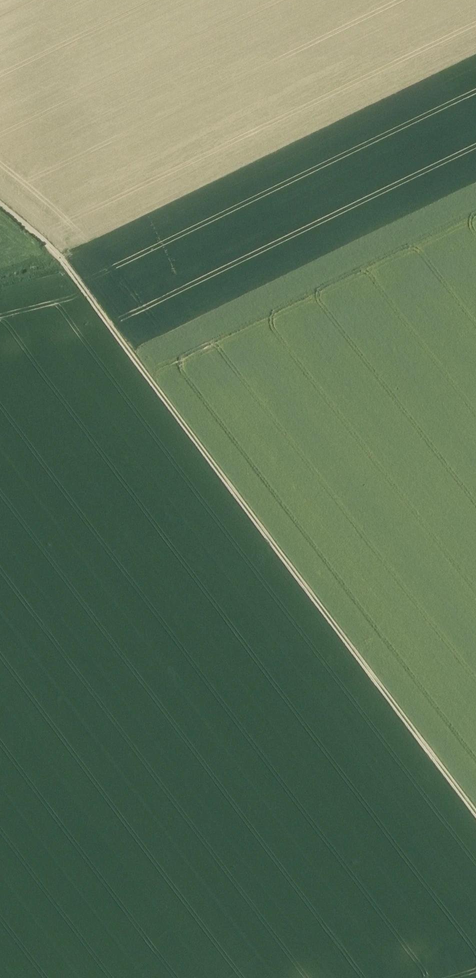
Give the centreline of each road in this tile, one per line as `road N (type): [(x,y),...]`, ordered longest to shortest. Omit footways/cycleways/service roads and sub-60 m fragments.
road 1 (track): [(0,207),(69,269),(475,813)]

